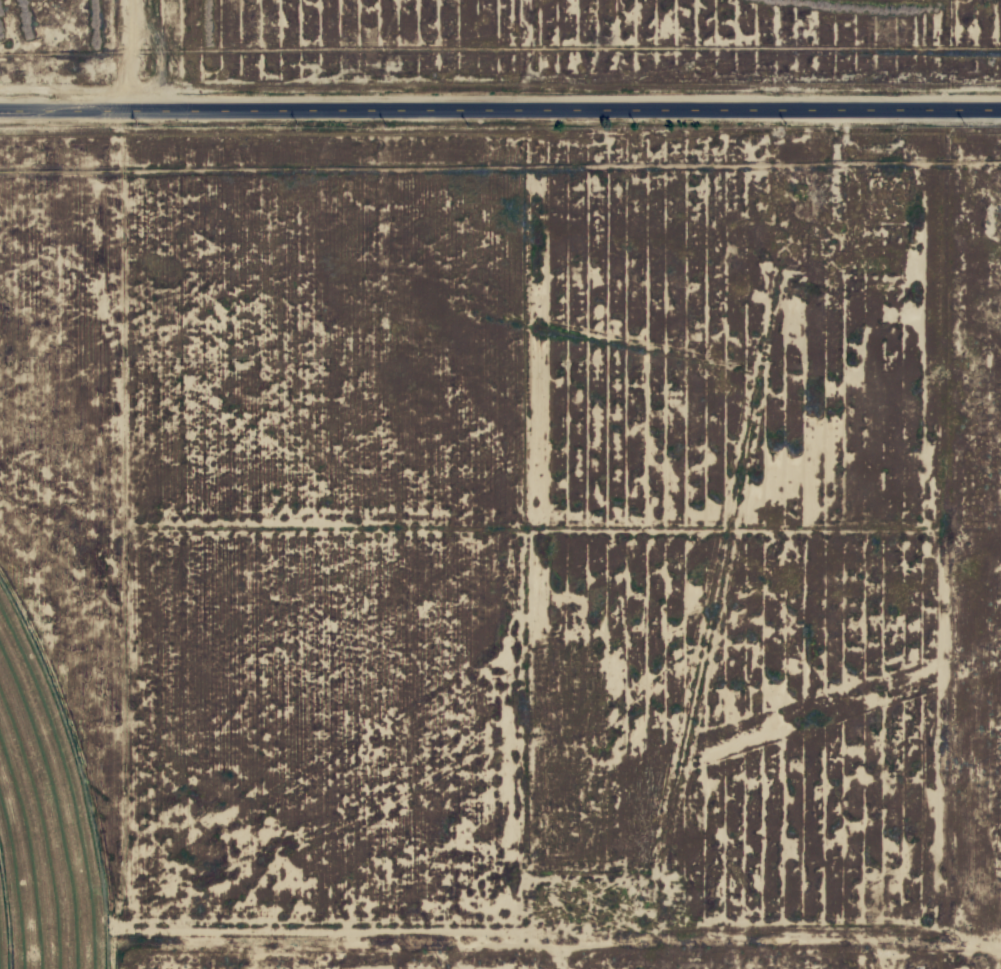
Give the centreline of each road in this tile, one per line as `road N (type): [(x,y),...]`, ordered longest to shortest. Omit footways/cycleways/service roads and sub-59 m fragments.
road 1 (tertiary): [(1000,108),(0,122)]
road 2 (track): [(72,968),(68,0)]
road 3 (track): [(860,968),(875,535),(863,109)]
road 4 (track): [(875,535),(1000,533)]

